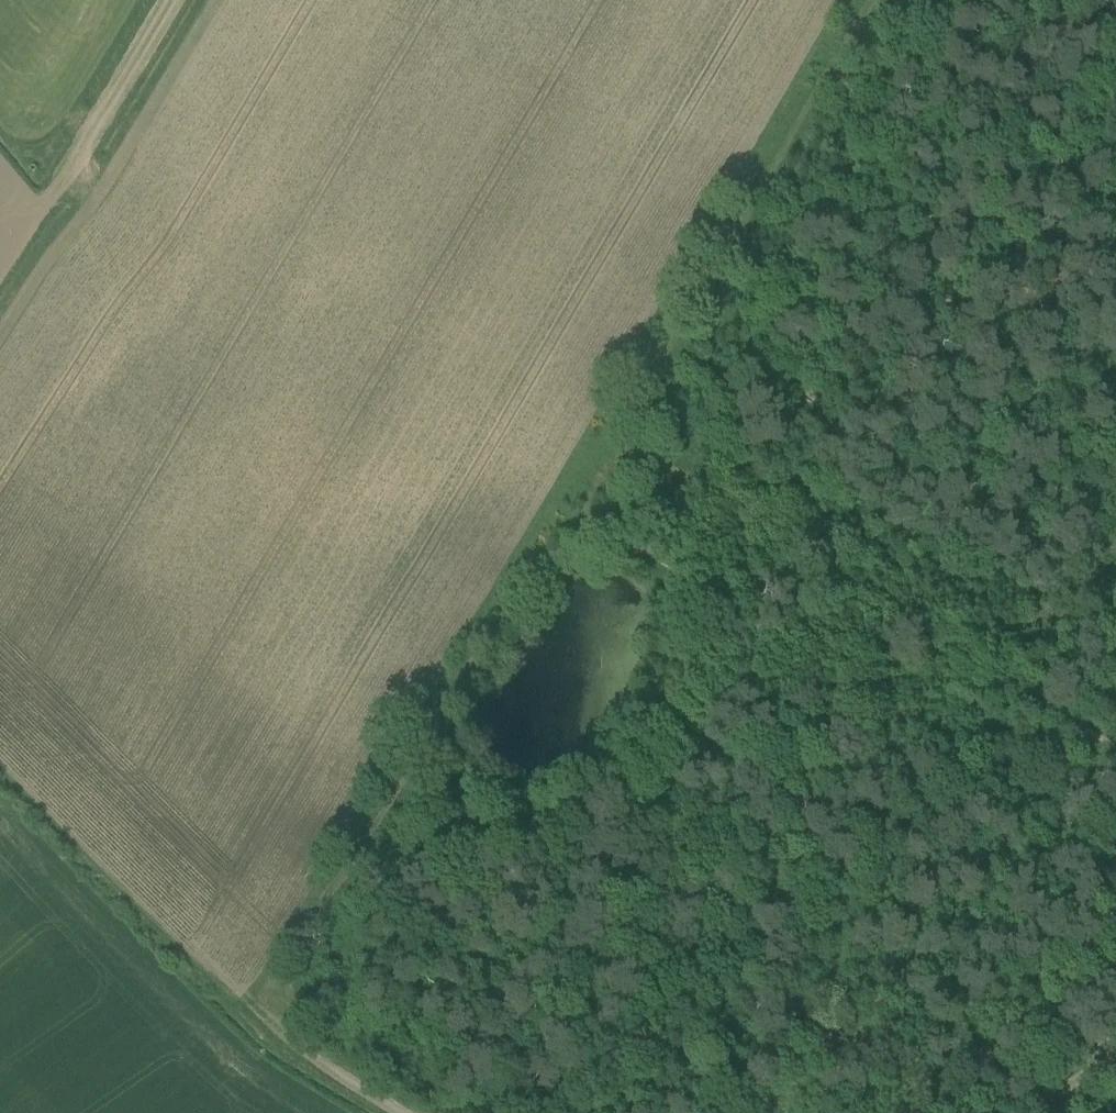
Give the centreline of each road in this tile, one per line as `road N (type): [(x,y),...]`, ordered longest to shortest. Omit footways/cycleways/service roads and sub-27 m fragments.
road 1 (track): [(174,0),(59,195)]
road 2 (track): [(267,1026),(398,1112)]

